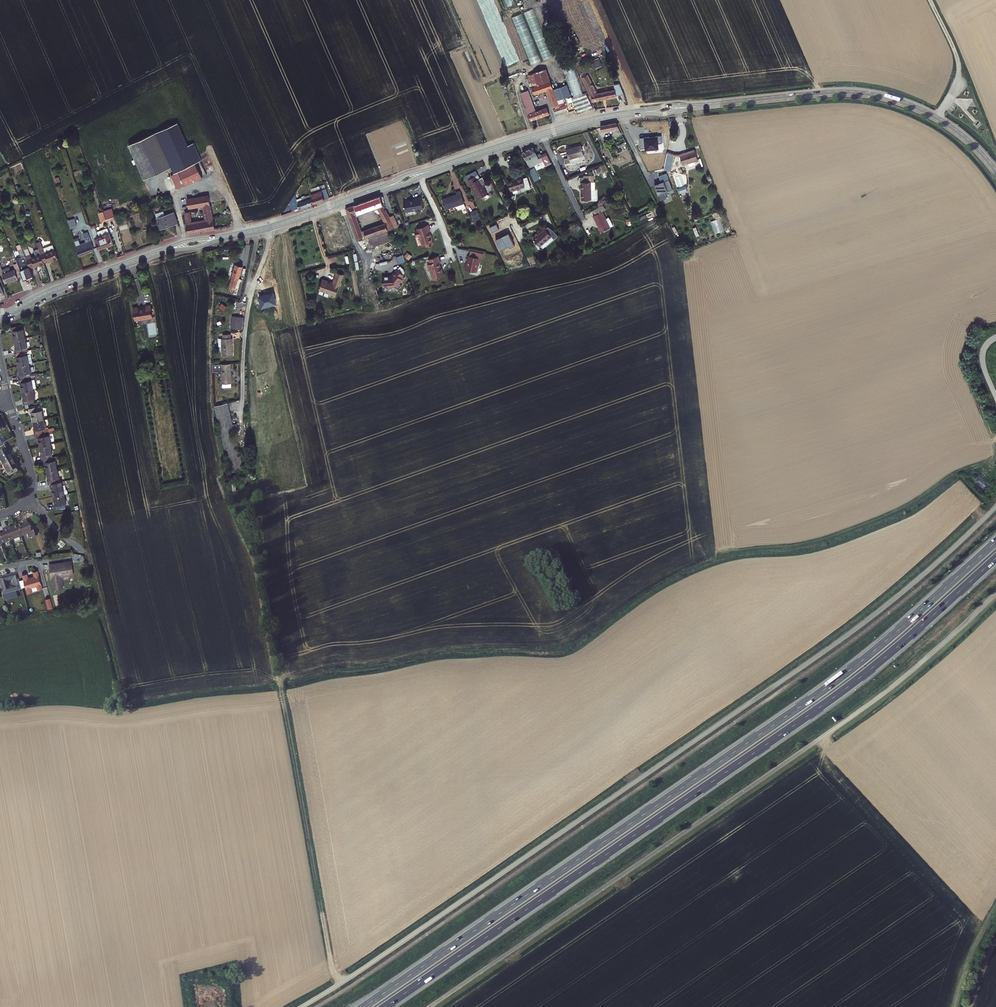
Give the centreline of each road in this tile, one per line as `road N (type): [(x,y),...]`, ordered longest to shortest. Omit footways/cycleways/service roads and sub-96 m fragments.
road 1 (trunk): [(995,542),(824,690),(363,1006)]
road 2 (trunk): [(384,1006),(835,696),(995,558)]
road 3 (residential): [(542,134),(275,226),(165,250),(0,316)]
road 4 (residential): [(995,173),(937,119),(855,93),(623,114),(542,134)]
road 5 (track): [(247,463),(250,301),(275,226)]
road 6 (track): [(937,119),(958,84),(957,64),(929,0)]

